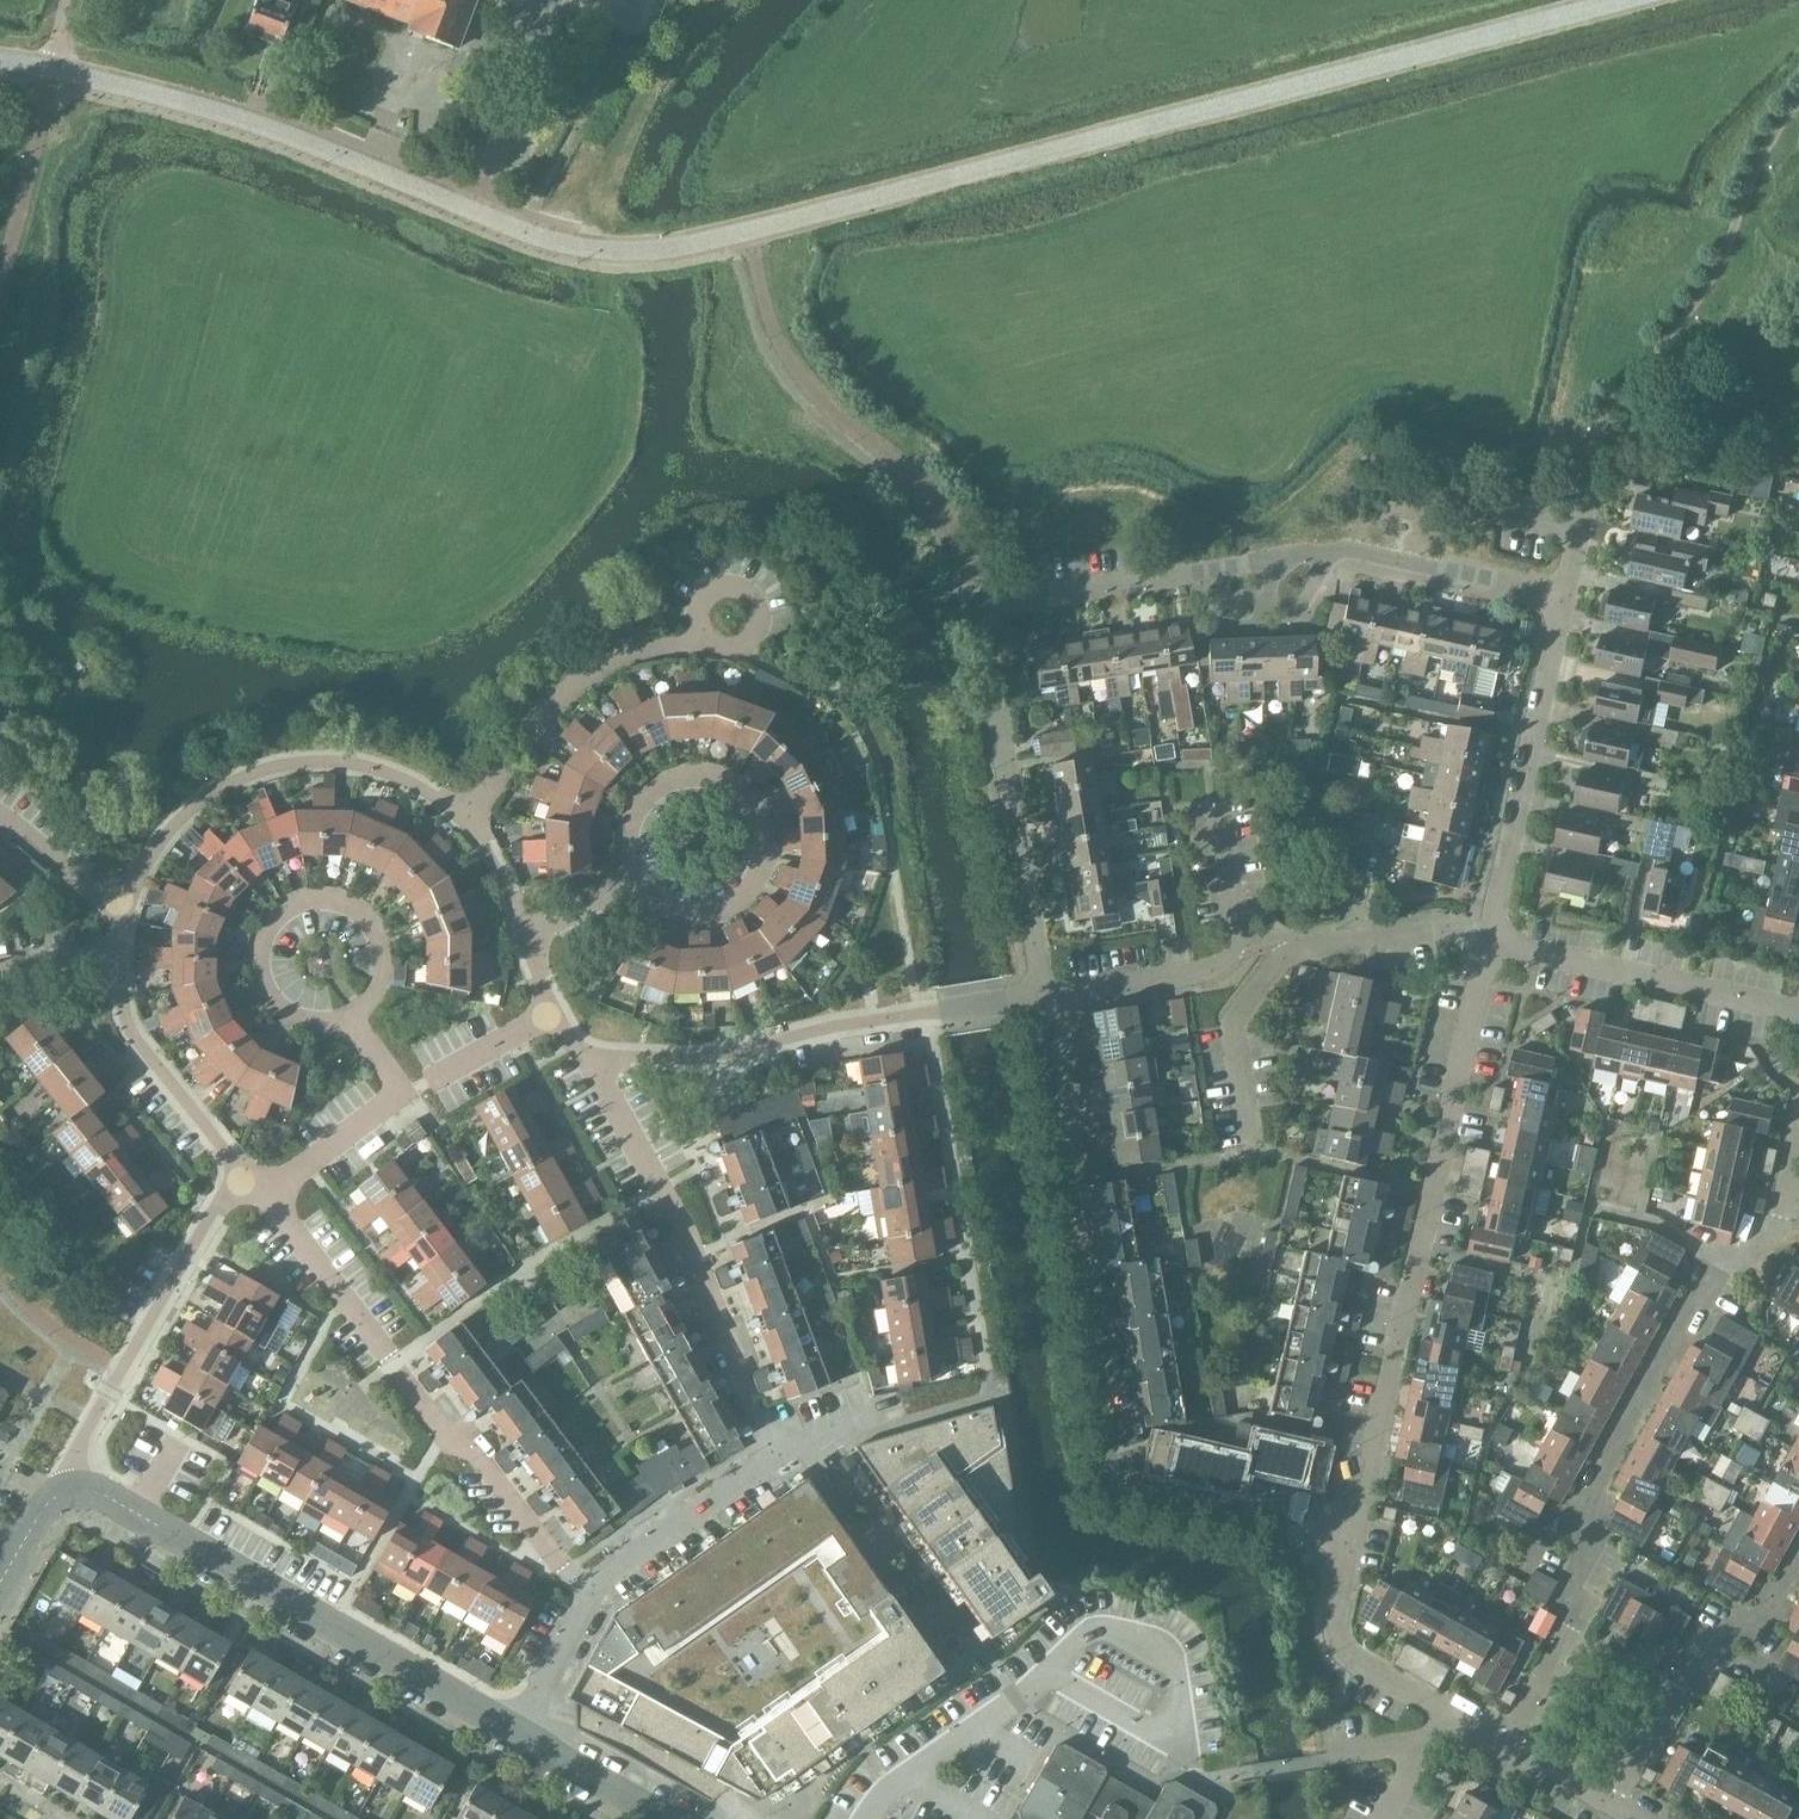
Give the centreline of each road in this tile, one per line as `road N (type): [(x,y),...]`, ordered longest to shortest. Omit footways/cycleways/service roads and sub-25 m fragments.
road 1 (residential): [(1624,0),(745,235)]
road 2 (residential): [(1356,1538),(1115,1481),(1062,1190),(1076,1157),(1049,994)]
road 3 (residential): [(1500,1745),(1571,1619),(1568,1593),(1594,1496),(1716,1265),(1744,1258),(1779,1221),(1798,1133)]
road 4 (residential): [(587,1596),(612,1569),(782,1454),(597,1055)]
road 5 (residential): [(599,249),(520,229),(153,95),(64,69),(0,61)]
road 6 (residential): [(1356,1538),(1485,941)]
road 7 (residential): [(1562,608),(1342,556),(1006,607)]
road 8 (unclassified): [(587,1596),(475,1454),(441,1434),(265,1193)]
road 9 (unclassified): [(514,1735),(103,1494),(71,1491)]
road 10 (residential): [(469,824),(436,796),(358,764),(273,766),(233,781),(196,804),(142,869),(120,956)]
road 11 (residential): [(1049,994),(990,664),(990,630),(1006,607)]
road 12 (unclassified): [(71,1491),(73,1455),(241,1170)]
road 13 (unclassified): [(597,1055),(692,1059),(939,1011)]
road 14 (residential): [(1485,941),(1562,608)]
road 15 (residential): [(1611,1805),(1675,1691),(1727,1639),(1755,1626),(1798,1550)]
road 16 (residential): [(1798,1013),(1485,941)]
road 17 (residential): [(469,824),(519,746),(573,686),(625,657),(704,648)]
road 18 (residential): [(120,956),(128,1028),(241,1170)]
road 19 (residential): [(1441,1712),(1342,1646),(1338,1609),(1356,1538)]
road 20 (residential): [(1049,994),(1207,971),(1235,950),(1242,932)]
road 21 (residential): [(1485,941),(1431,928),(1281,958)]
road 22 (residential): [(704,648),(693,631),(696,604),(725,586),(746,590),(759,609),(745,648)]
road 23 (unclassified): [(265,1193),(401,1096)]
road 24 (unclassified): [(654,1818),(514,1735)]
road 25 (residential): [(1562,608),(1602,454)]
road 26 (unclassified): [(514,1735),(587,1596)]
road 27 (residential): [(599,249),(658,249),(745,235)]
road 28 (unclassified): [(433,1080),(551,1015)]
road 29 (residential): [(525,941),(508,890),(469,824)]
road 30 (residential): [(1611,1805),(1500,1745)]
road 31 (residential): [(525,941),(633,878)]
road 32 (residential): [(0,1585),(42,1509),(71,1491)]
road 33 (residential): [(1383,1818),(1441,1712)]
road 34 (residential): [(0,968),(120,956)]

